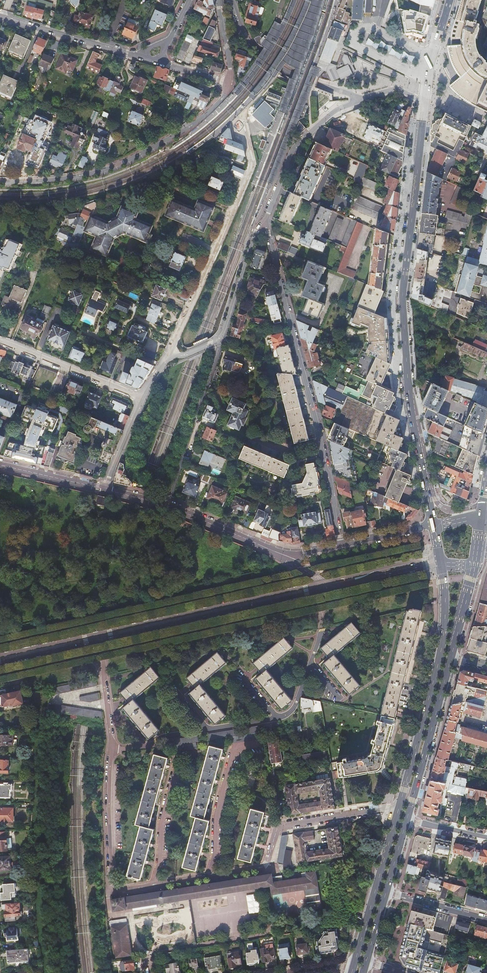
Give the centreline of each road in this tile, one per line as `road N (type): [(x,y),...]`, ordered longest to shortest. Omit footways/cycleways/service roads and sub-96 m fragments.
road 1 (residential): [(342,545),(268,215)]
road 2 (residential): [(230,83),(180,132),(122,163),(0,182)]
road 3 (residential): [(165,363),(250,172),(242,124)]
road 4 (primary): [(441,563),(440,657),(399,807)]
road 5 (residential): [(399,807),(286,824),(263,868),(208,876)]
road 6 (secondary): [(103,637),(316,590)]
road 7 (residential): [(417,156),(407,176),(393,294),(396,349),(407,367)]
road 8 (primary): [(417,156),(403,294),(407,367)]
road 9 (residential): [(165,363),(221,338),(268,215)]
road 10 (secondary): [(277,552),(168,504),(104,489)]
road 11 (residential): [(154,885),(123,889),(112,880),(111,748)]
road 12 (primary): [(407,819),(451,657)]
road 13 (primary): [(399,807),(355,963)]
road 14 (primary): [(407,367),(434,526)]
road 15 (residential): [(268,215),(299,142),(336,110),(365,99)]
road 16 (residential): [(259,744),(233,747),(208,876)]
road 17 (residential): [(0,342),(143,398)]
road 18 (residential): [(194,755),(173,760),(154,885)]
road 19 (residential): [(0,16),(140,57)]
road 20 (residential): [(316,83),(257,50),(230,0)]

